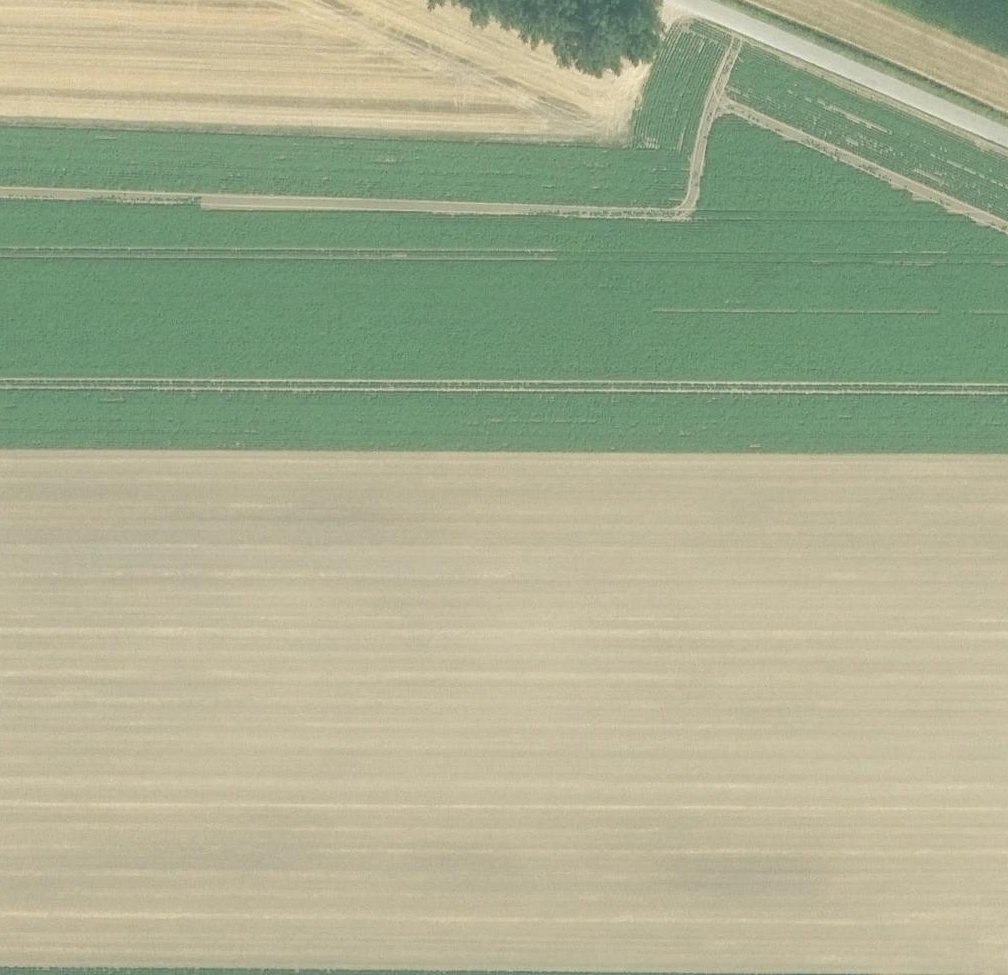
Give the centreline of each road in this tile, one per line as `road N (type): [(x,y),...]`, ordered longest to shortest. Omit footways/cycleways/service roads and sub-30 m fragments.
road 1 (unclassified): [(1007,138),(686,0)]

